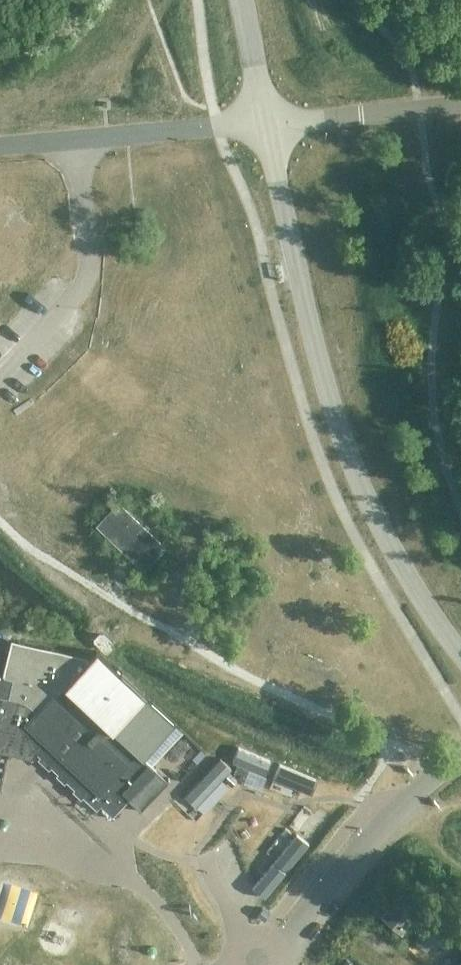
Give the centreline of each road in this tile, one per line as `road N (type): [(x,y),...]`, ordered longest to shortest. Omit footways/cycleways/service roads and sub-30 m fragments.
road 1 (tertiary): [(460,653),(403,567),(334,418),(267,121)]
road 2 (unclassified): [(0,145),(267,121)]
road 3 (residential): [(460,103),(267,121)]
road 4 (tertiary): [(267,121),(243,0)]

